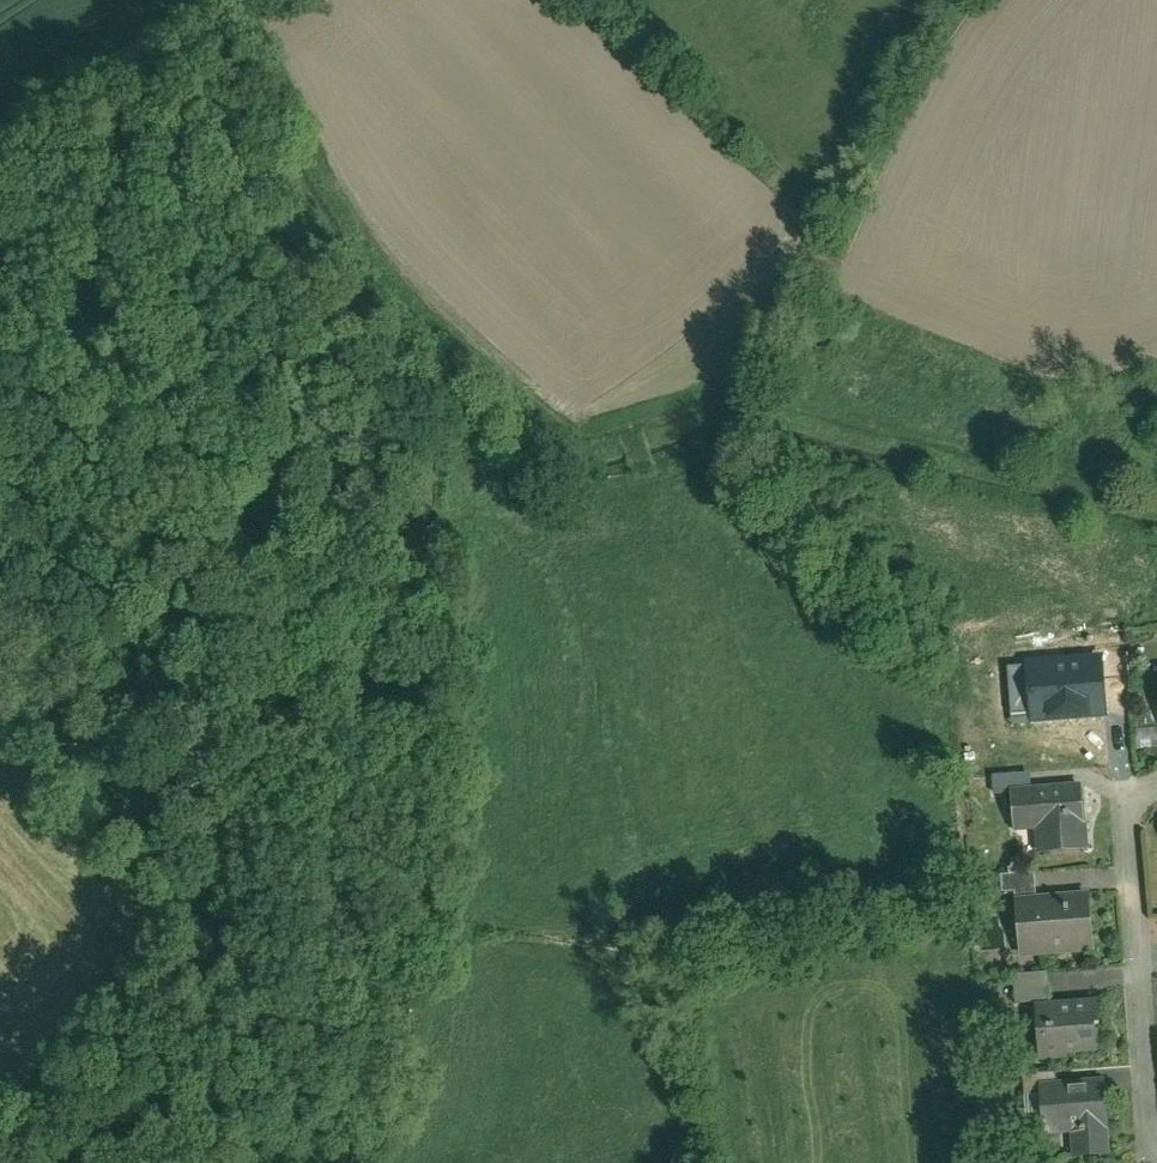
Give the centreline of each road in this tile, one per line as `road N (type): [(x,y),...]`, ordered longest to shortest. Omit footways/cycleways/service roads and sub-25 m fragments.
road 1 (unclassified): [(346,1162),(402,1039),(434,751),(434,599),(421,448),(400,333),(167,17)]
road 2 (residential): [(1156,771),(1130,783),(1120,799),(1146,1096),(1156,1136)]
road 3 (residential): [(167,17),(0,133)]

